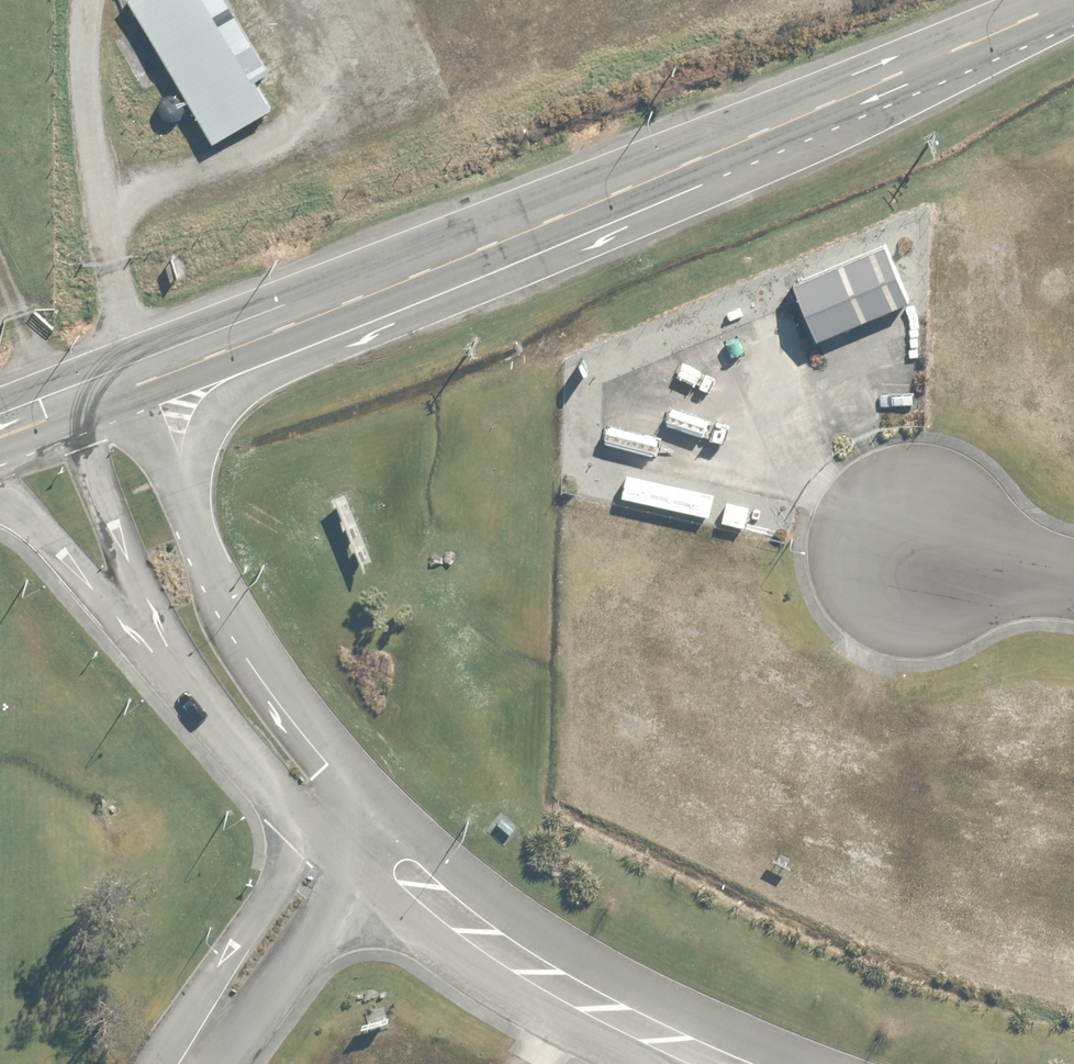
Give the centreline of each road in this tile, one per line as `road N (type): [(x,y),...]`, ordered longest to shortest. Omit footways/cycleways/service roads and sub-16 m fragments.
road 1 (unclassified): [(877,76),(710,197),(285,369),(230,399),(204,432),(192,527)]
road 2 (primary): [(877,76),(121,390)]
road 3 (unclassified): [(348,830),(591,1002),(720,1063)]
road 4 (unclassified): [(192,527),(324,731),(329,815)]
road 5 (primary): [(187,681),(67,413)]
road 6 (unclassified): [(198,1063),(314,870),(348,830)]
road 7 (primary): [(187,681),(57,549),(0,503)]
road 8 (unclassified): [(329,815),(264,777),(187,681)]
road 9 (primary): [(1058,0),(877,76)]
road 10 (unclassified): [(911,555),(1073,577)]
road 11 (unclassified): [(121,390),(192,527)]

